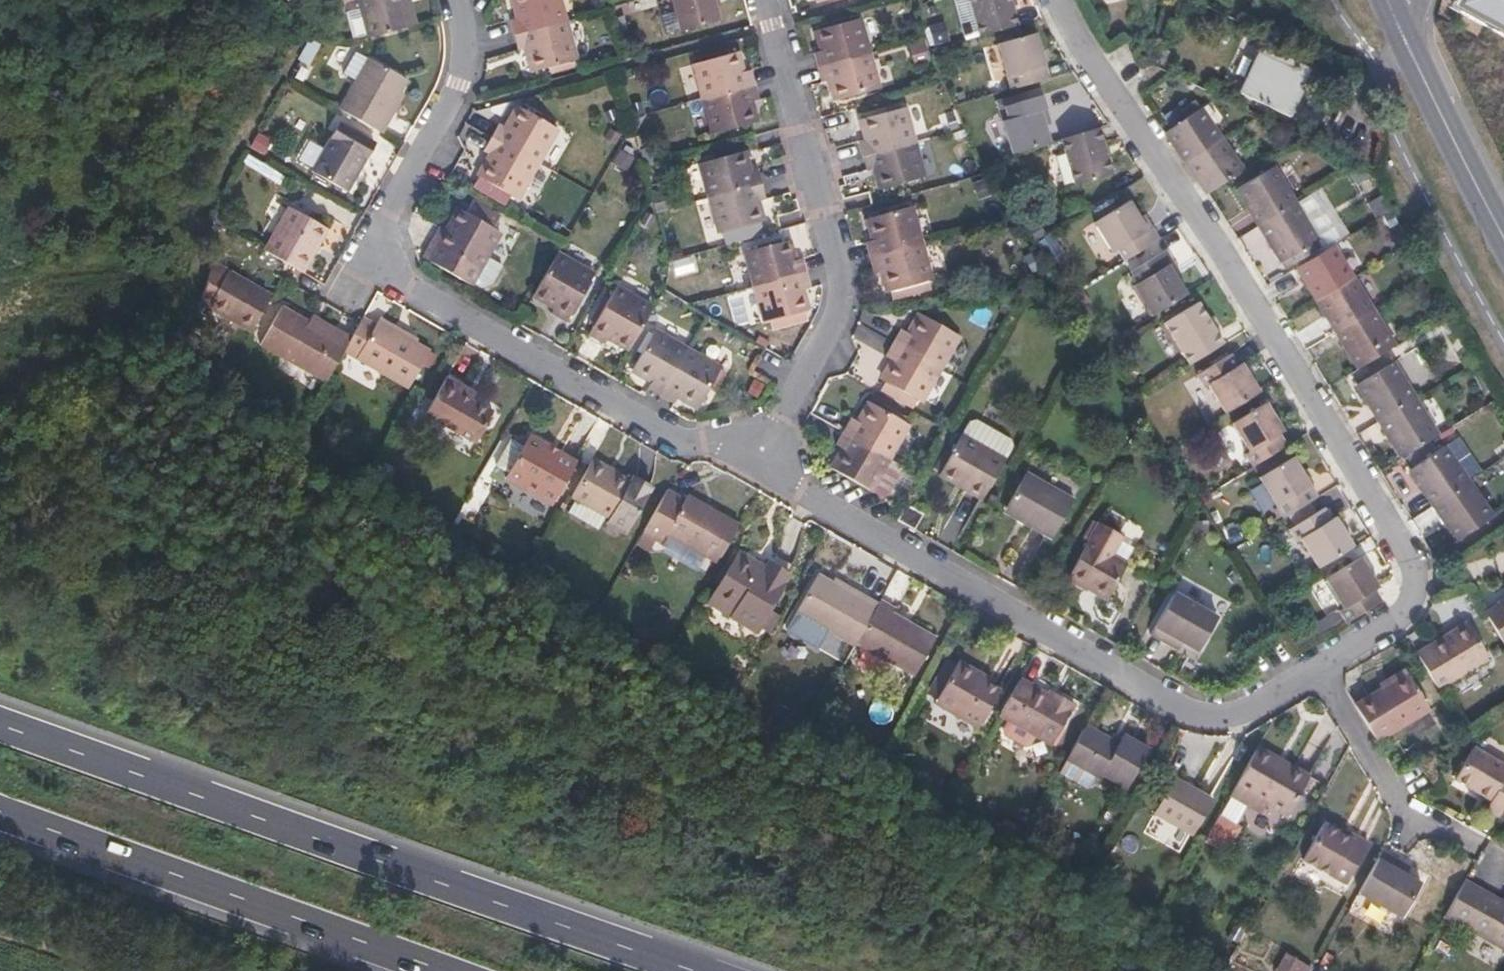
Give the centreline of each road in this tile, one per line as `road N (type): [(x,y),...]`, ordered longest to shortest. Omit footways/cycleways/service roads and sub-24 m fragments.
road 1 (residential): [(1060,0),(1073,33),(1248,291),(1408,556),(1415,578),(1405,612),(1317,669)]
road 2 (motorway): [(715,970),(0,721)]
road 3 (residential): [(752,463),(721,444),(689,444),(362,261),(460,84),(465,44),(458,0)]
road 4 (residential): [(1317,669),(1237,713),(1188,712),(752,463)]
road 5 (residential): [(764,0),(841,291),(780,423),(752,463)]
road 6 (motorway): [(0,813),(437,970)]
road 7 (residential): [(1317,669),(1403,808),(1478,845)]
road 8 (primary): [(1503,236),(1435,102)]

